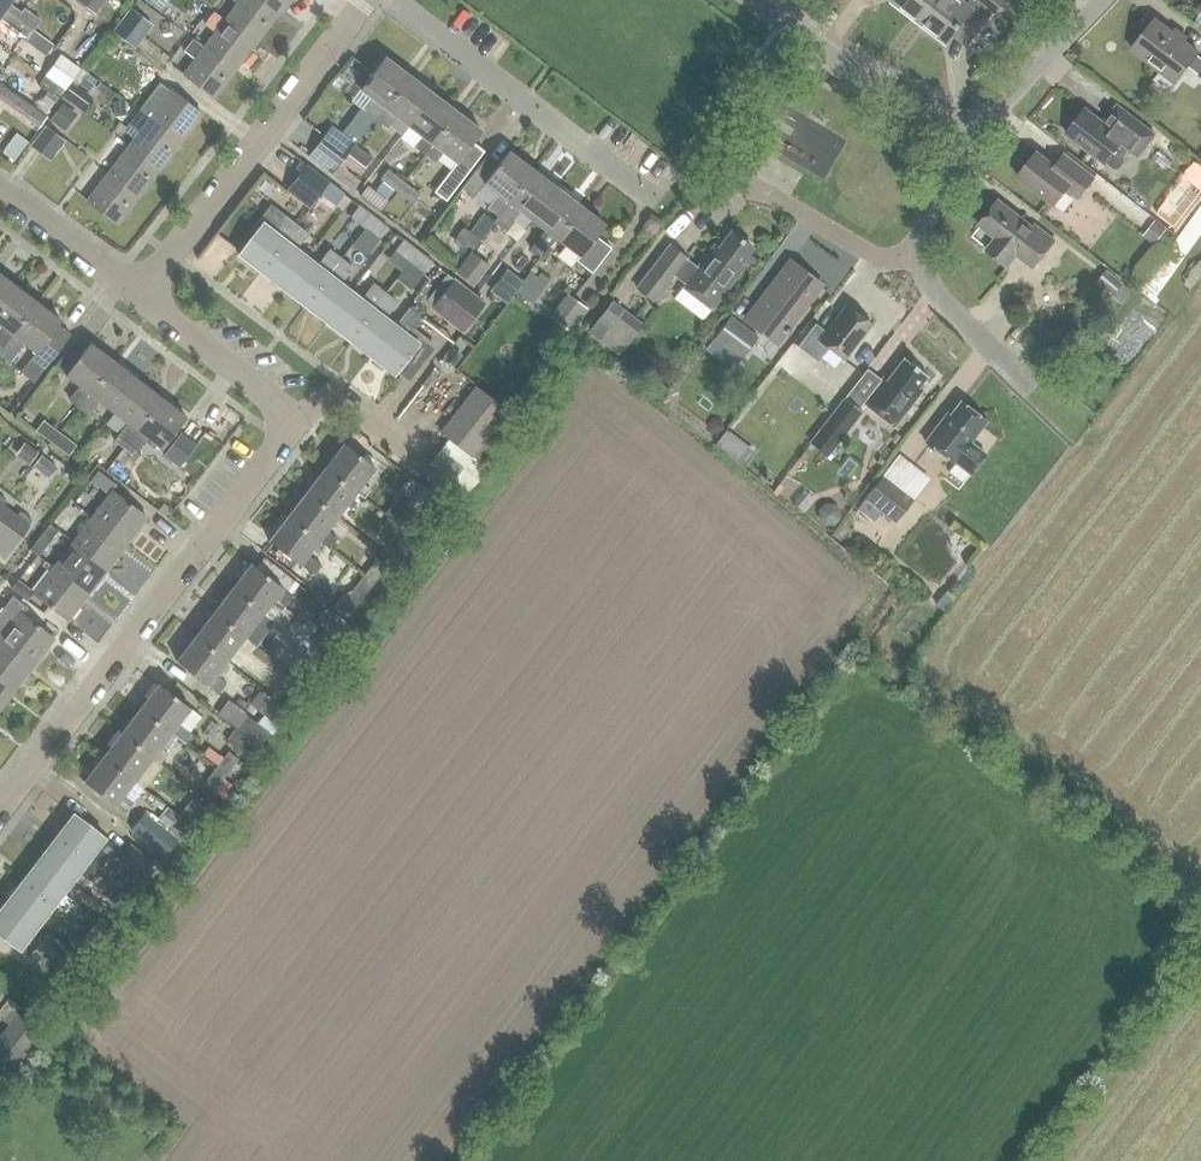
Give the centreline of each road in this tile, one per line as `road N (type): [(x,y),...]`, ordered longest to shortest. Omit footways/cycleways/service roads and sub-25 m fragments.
road 1 (residential): [(0,800),(15,795),(300,420)]
road 2 (residential): [(137,295),(369,0)]
road 3 (residential): [(650,195),(391,0)]
road 4 (residential): [(761,0),(863,74),(966,119)]
road 5 (residential): [(300,420),(137,295)]
road 6 (residential): [(917,252),(879,260),(748,186)]
road 7 (residential): [(966,119),(1024,76),(1095,0)]
road 8 (residential): [(1024,384),(929,291),(917,252)]
road 9 (residential): [(137,295),(0,192)]
road 10 (residential): [(413,446),(332,388),(300,420)]
road 11 (residential): [(917,252),(966,119)]

